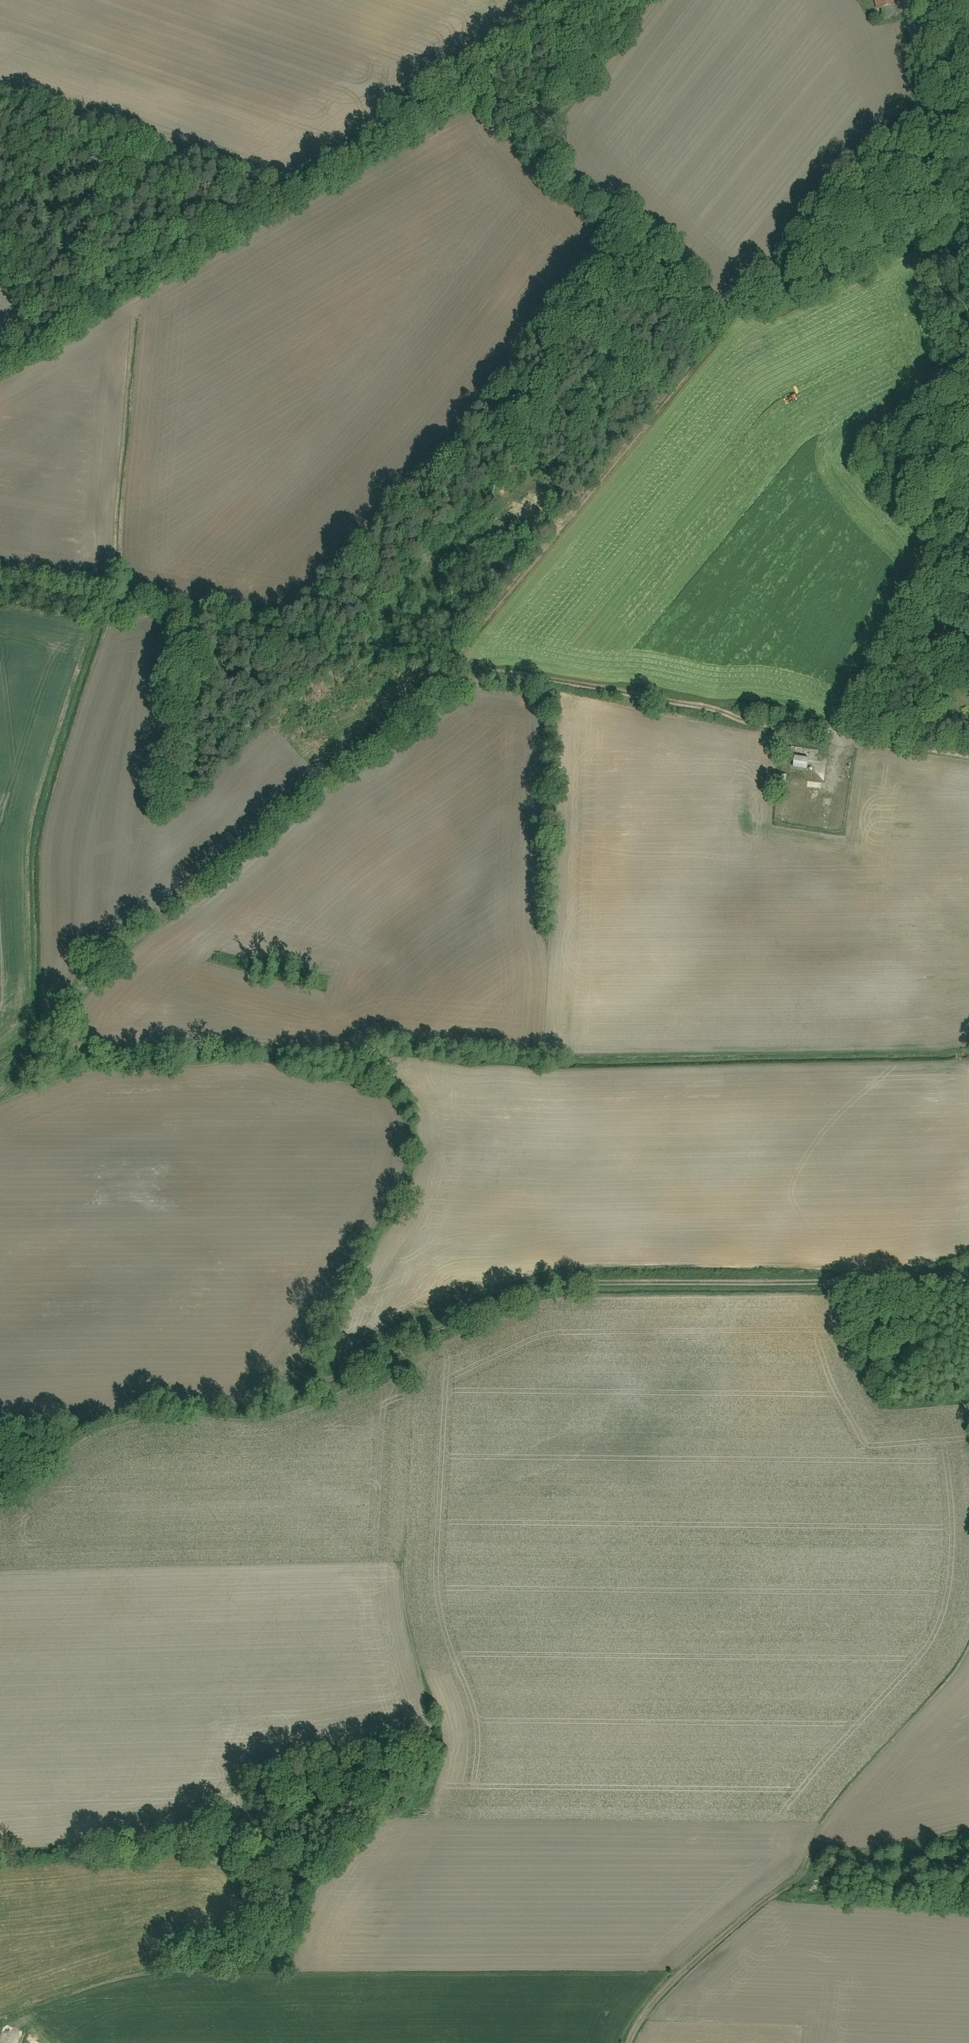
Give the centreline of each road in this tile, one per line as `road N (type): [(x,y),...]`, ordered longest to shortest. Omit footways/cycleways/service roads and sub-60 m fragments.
road 1 (track): [(0,358),(491,75),(591,0)]
road 2 (residential): [(968,256),(914,0)]
road 3 (track): [(968,755),(841,737),(832,770),(815,768)]

